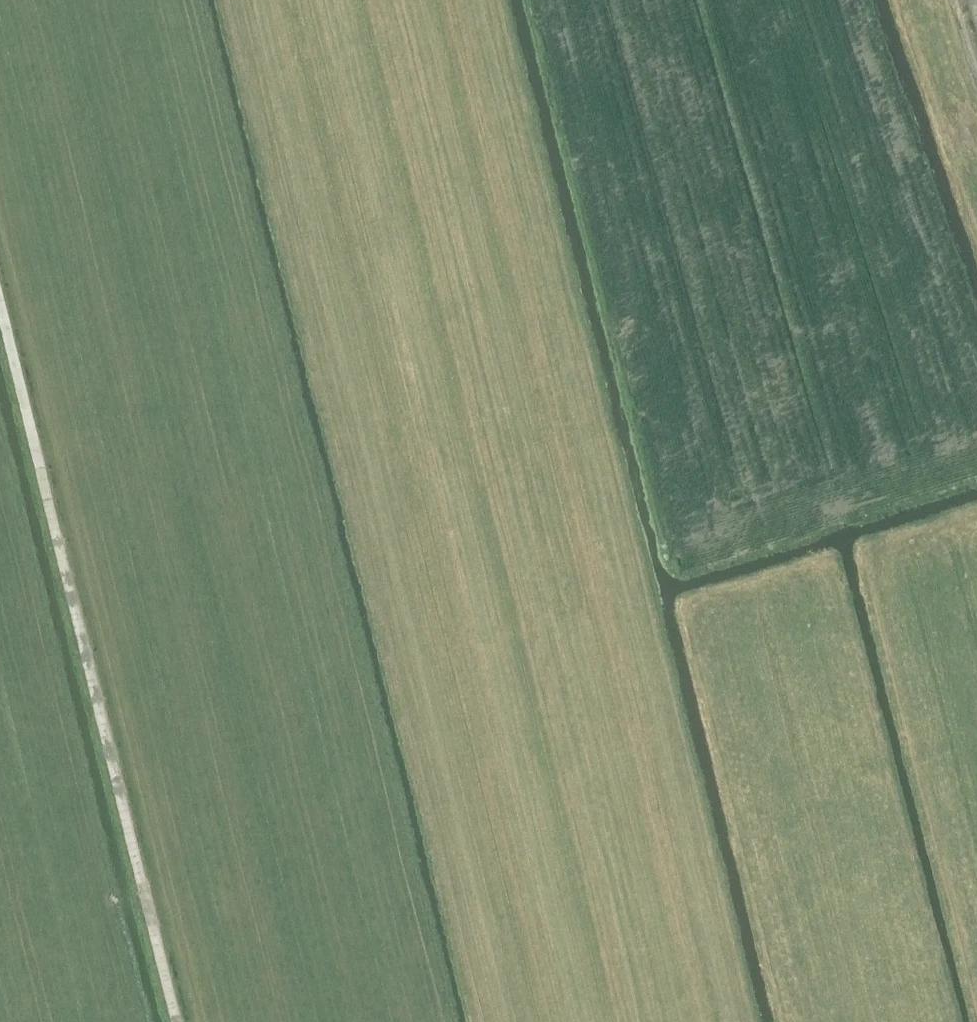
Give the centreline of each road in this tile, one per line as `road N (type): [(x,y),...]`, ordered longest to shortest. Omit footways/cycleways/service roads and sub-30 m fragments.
road 1 (track): [(0,288),(181,1021)]

